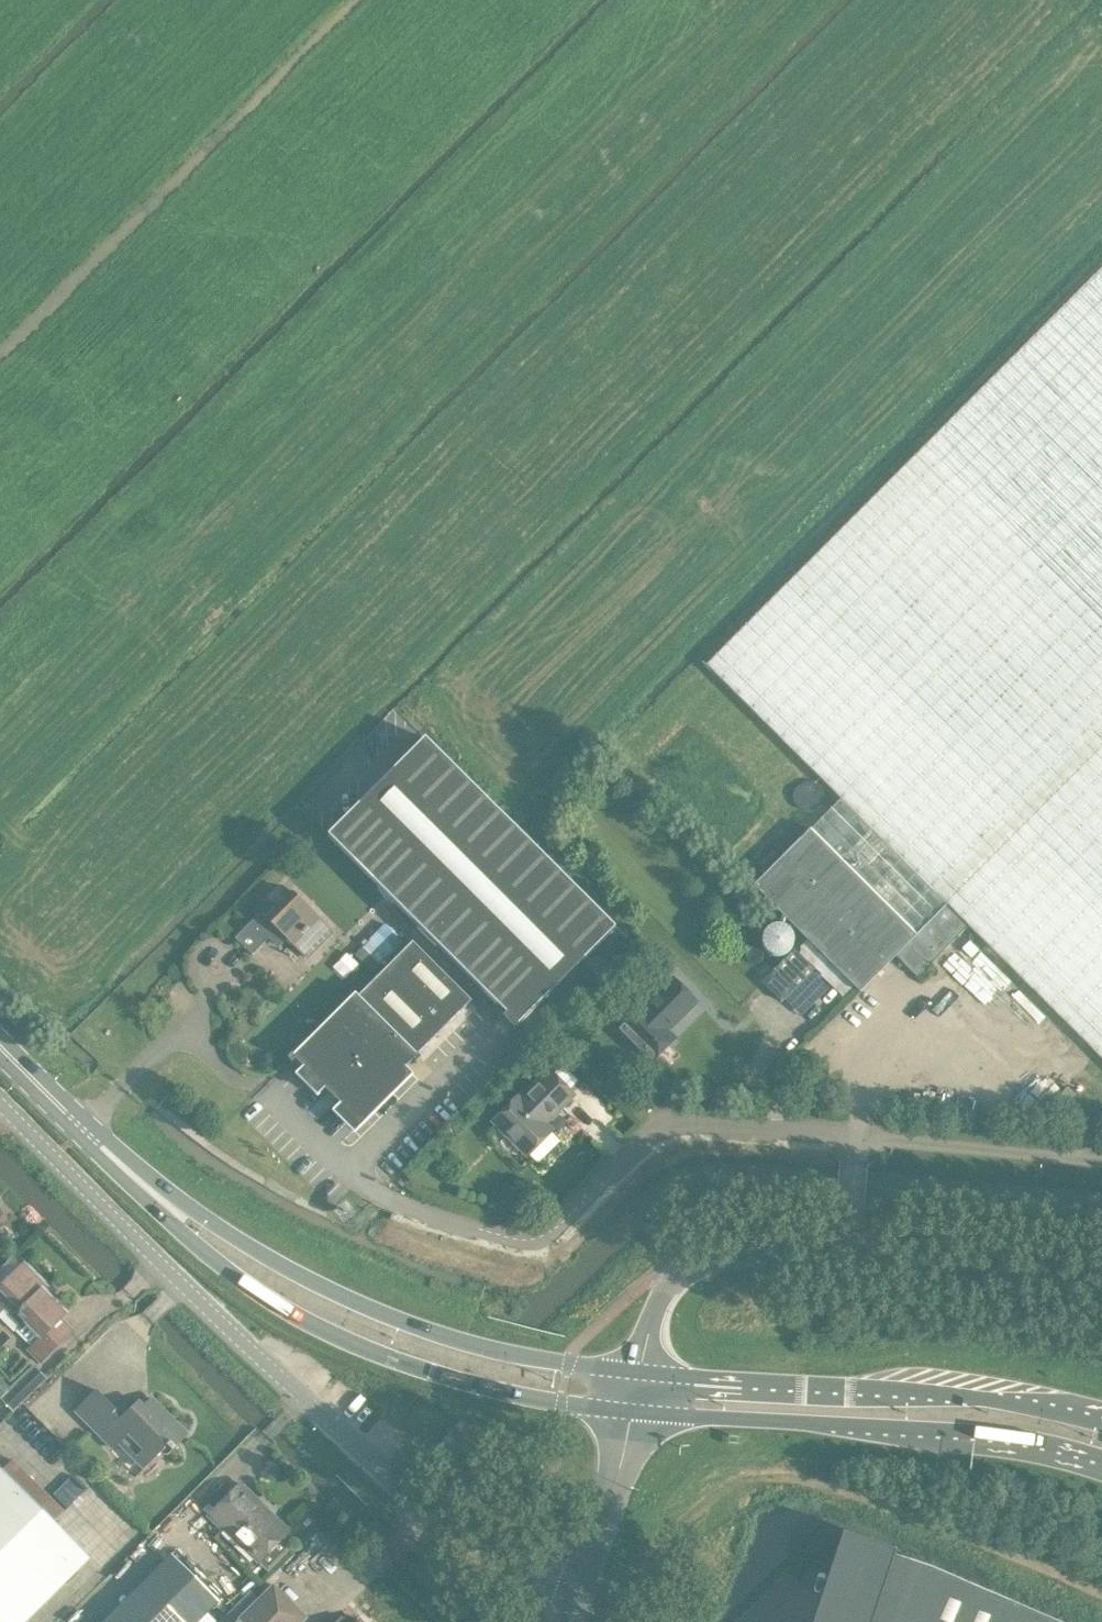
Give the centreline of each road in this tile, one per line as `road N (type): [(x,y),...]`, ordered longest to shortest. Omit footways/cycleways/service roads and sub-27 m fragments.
road 1 (unclassified): [(580,1578),(485,1548),(453,1528),(299,1395),(0,1103)]
road 2 (primary): [(141,1183),(187,1234),(315,1326),(473,1385),(630,1412)]
road 3 (primary): [(638,1372),(489,1350),(382,1314),(293,1273),(141,1183)]
road 4 (unclassified): [(386,1201),(519,1240),(545,1235),(641,1140),(670,1125),(854,1141)]
road 5 (primary): [(630,1412),(958,1430),(1101,1457)]
road 6 (primary): [(1101,1424),(974,1399),(638,1372)]
road 7 (unclassified): [(638,1372),(670,1286),(701,1261),(728,1255),(838,1262)]
road 8 (unclassified): [(838,1262),(1101,1290)]
road 9 (unclassified): [(854,1141),(1101,1162)]
road 10 (primary): [(0,1046),(141,1183)]
road 11 (unclassified): [(580,1578),(616,1484),(630,1412)]
road 12 (unclassified): [(838,1262),(854,1141)]

